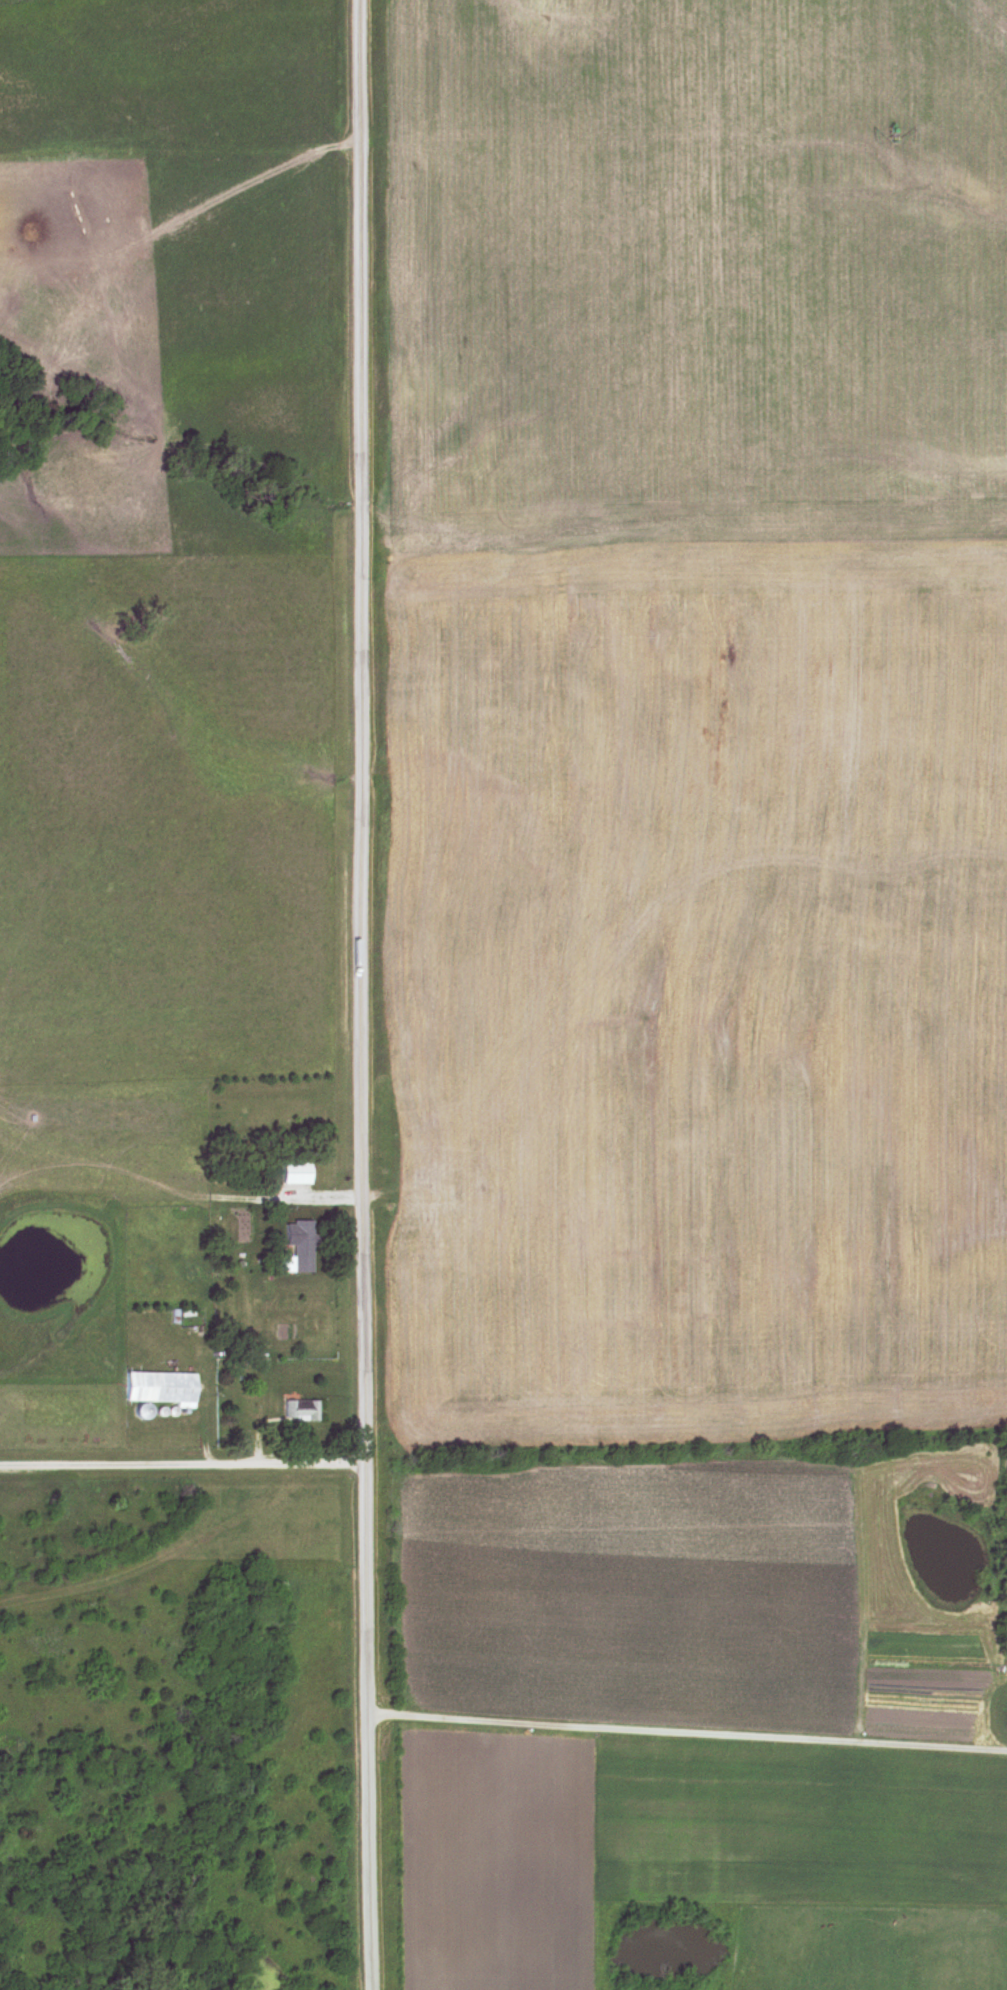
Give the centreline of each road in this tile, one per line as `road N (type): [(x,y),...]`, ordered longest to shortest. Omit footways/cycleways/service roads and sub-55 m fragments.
road 1 (tertiary): [(371,1989),(361,1228),(364,0)]
road 2 (residential): [(365,1466),(0,1470)]

